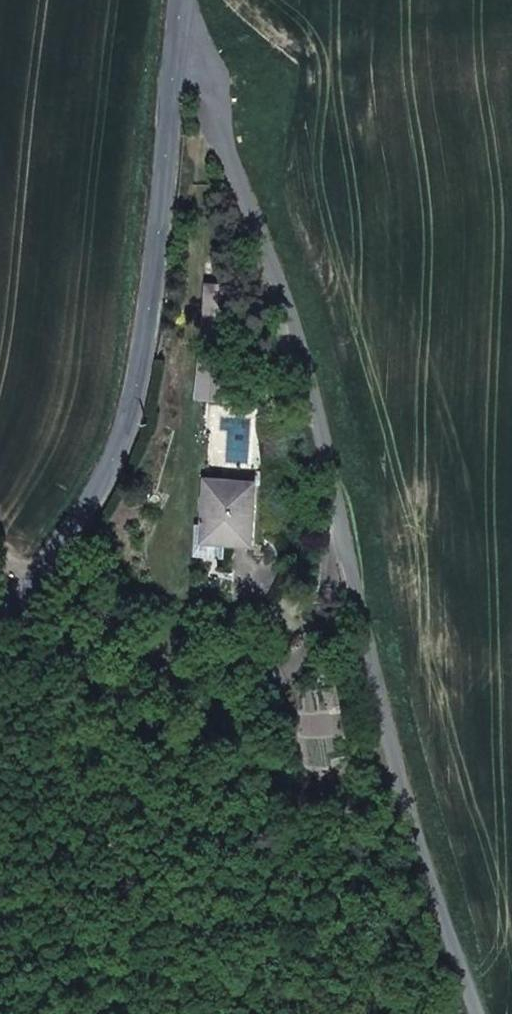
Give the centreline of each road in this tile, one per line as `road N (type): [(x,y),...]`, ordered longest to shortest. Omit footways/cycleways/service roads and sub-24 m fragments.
road 1 (unclassified): [(178,39),(198,46),(293,321),(374,669),(438,899),(480,1013)]
road 2 (secondary): [(178,39),(128,434),(84,526),(0,617)]

